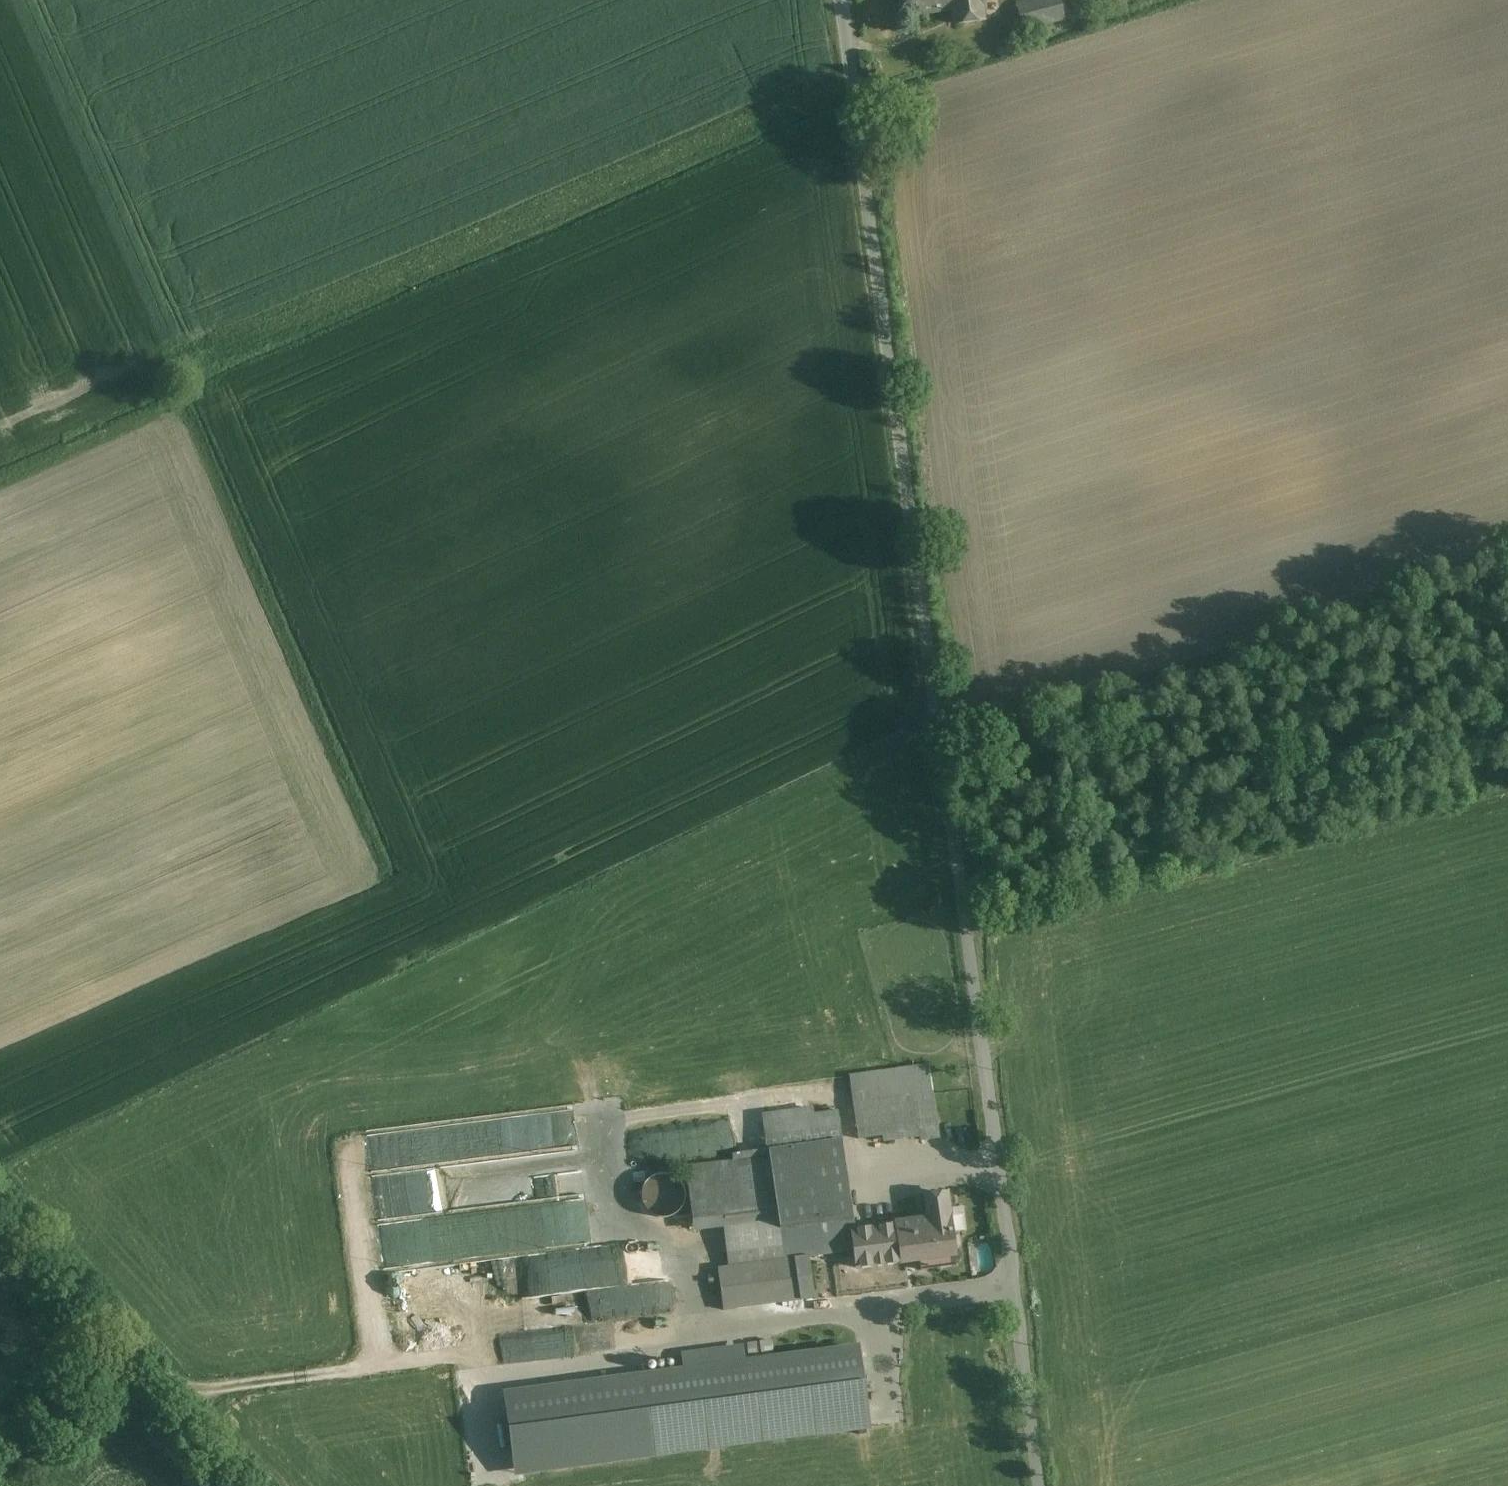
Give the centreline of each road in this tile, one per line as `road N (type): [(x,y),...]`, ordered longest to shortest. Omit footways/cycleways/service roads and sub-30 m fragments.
road 1 (unclassified): [(1044,1485),(851,0)]
road 2 (unclassified): [(265,1485),(0,1185)]

